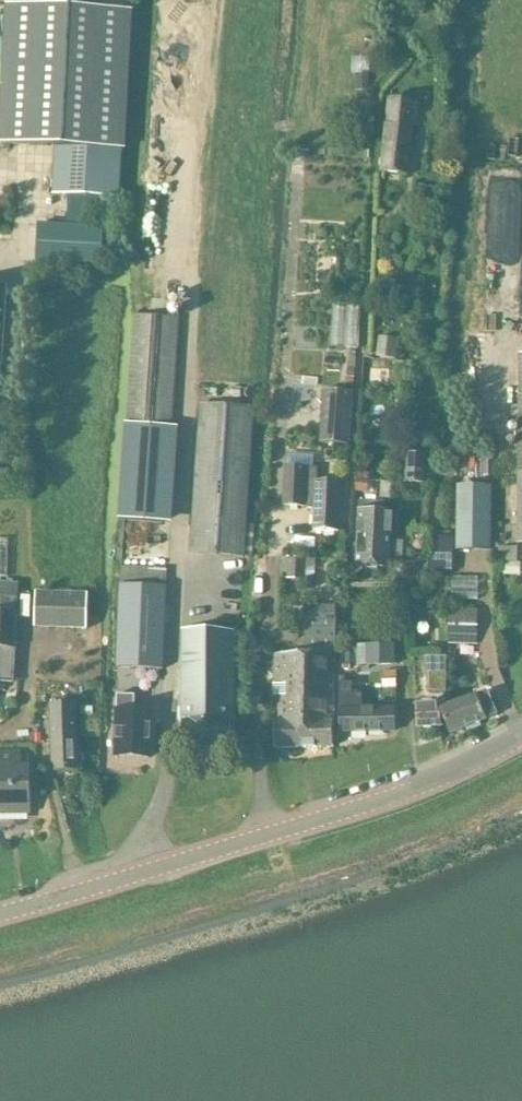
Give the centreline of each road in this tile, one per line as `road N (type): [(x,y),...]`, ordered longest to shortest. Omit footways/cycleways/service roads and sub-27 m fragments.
road 1 (tertiary): [(0,914),(393,796),(521,737)]

